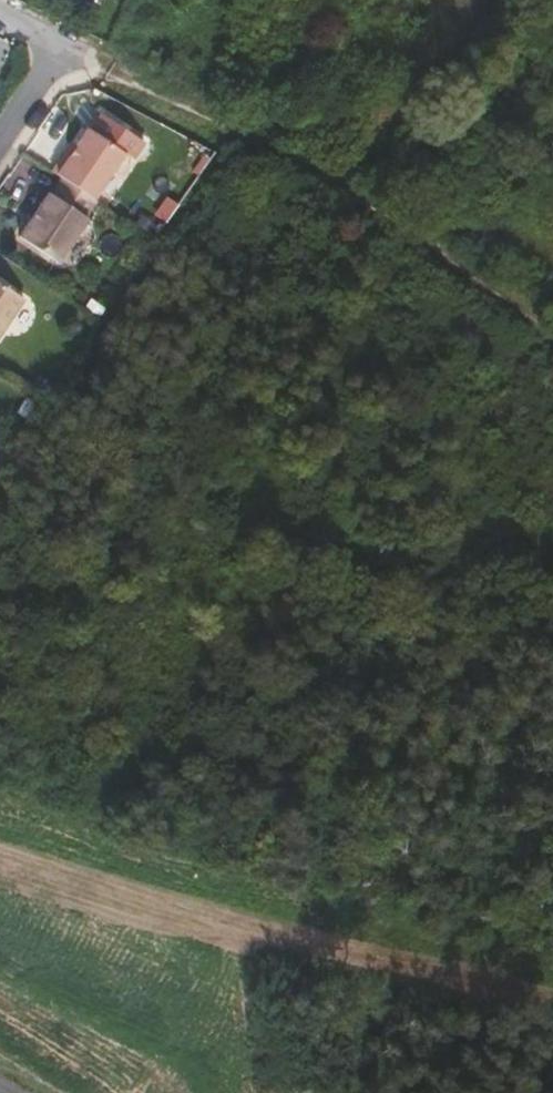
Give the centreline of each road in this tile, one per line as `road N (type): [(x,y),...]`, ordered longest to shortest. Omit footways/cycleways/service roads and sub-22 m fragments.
road 1 (track): [(103,67),(552,299)]

